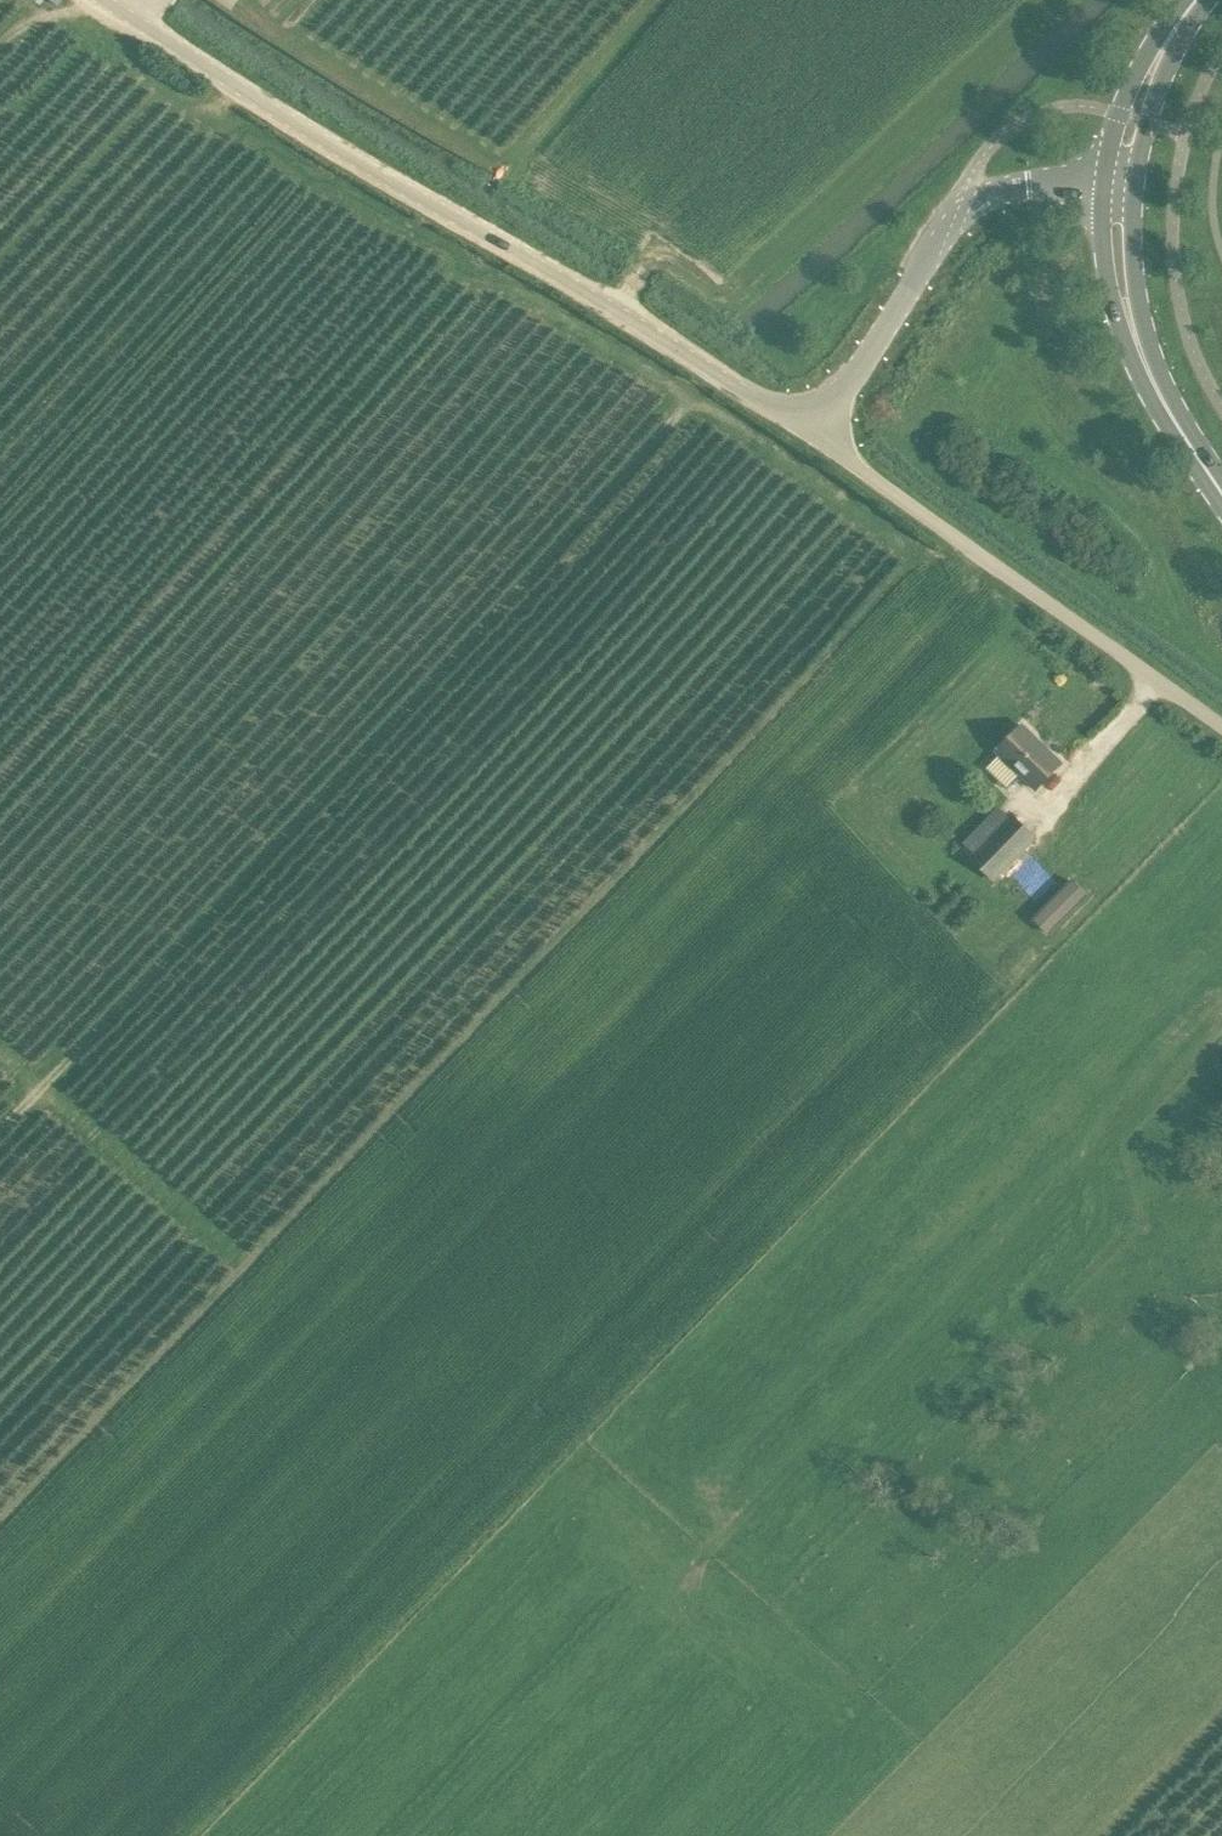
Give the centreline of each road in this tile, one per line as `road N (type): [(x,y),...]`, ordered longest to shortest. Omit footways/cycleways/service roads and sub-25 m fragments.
road 1 (unclassified): [(808,434),(106,0)]
road 2 (unclassified): [(1221,731),(808,434)]
road 3 (unclassified): [(808,434),(963,202),(1030,184),(1118,184)]
road 4 (primary): [(1221,487),(1149,378),(1123,298),(1118,184)]
road 5 (primary): [(1118,184),(1149,75),(1202,0)]

